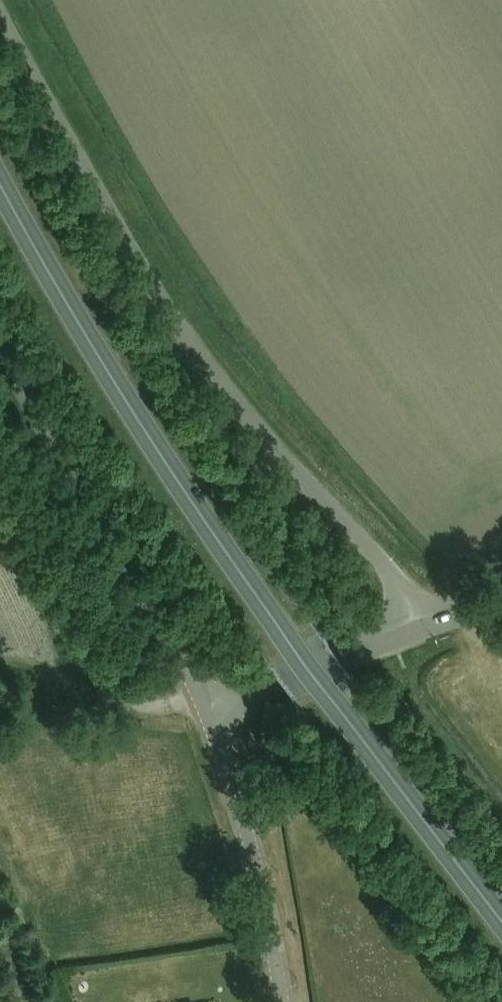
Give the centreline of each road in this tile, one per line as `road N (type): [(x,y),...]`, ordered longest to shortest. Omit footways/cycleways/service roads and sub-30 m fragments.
road 1 (trunk): [(501,925),(191,504),(91,350),(0,185)]
road 2 (unclassified): [(428,627),(191,344),(0,15)]
road 3 (unclassified): [(206,709),(0,344)]
road 4 (unclassified): [(282,1001),(241,810),(206,709)]
road 5 (unclassified): [(206,709),(428,627)]

